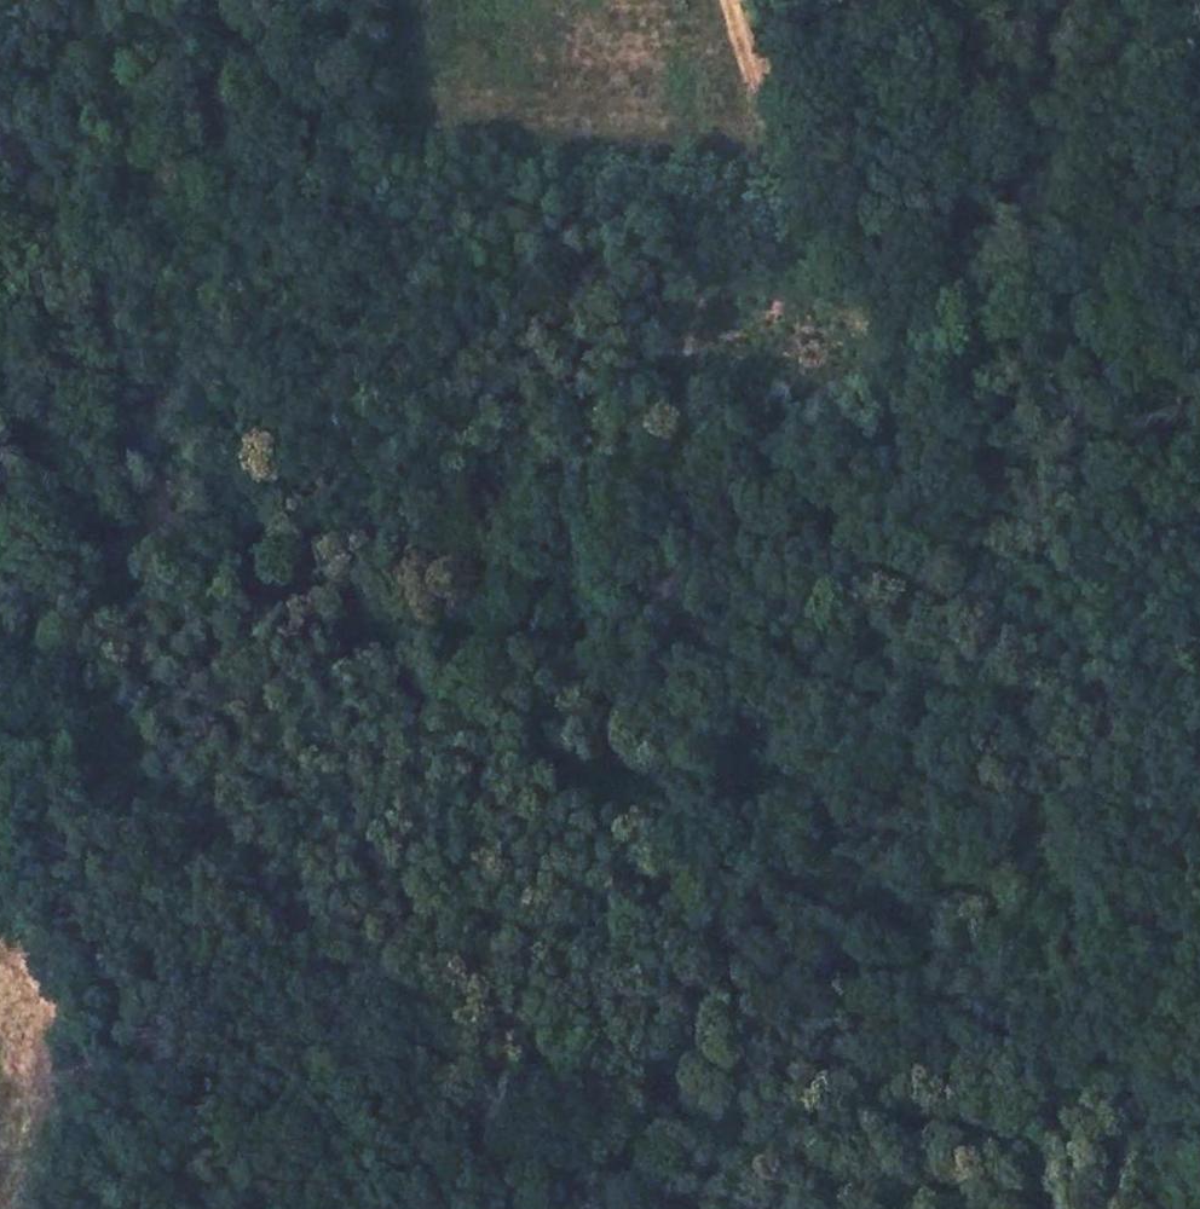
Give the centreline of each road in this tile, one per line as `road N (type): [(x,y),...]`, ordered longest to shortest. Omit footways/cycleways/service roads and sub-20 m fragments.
road 1 (track): [(0,573),(95,564),(159,509),(159,473),(95,297),(0,132)]

